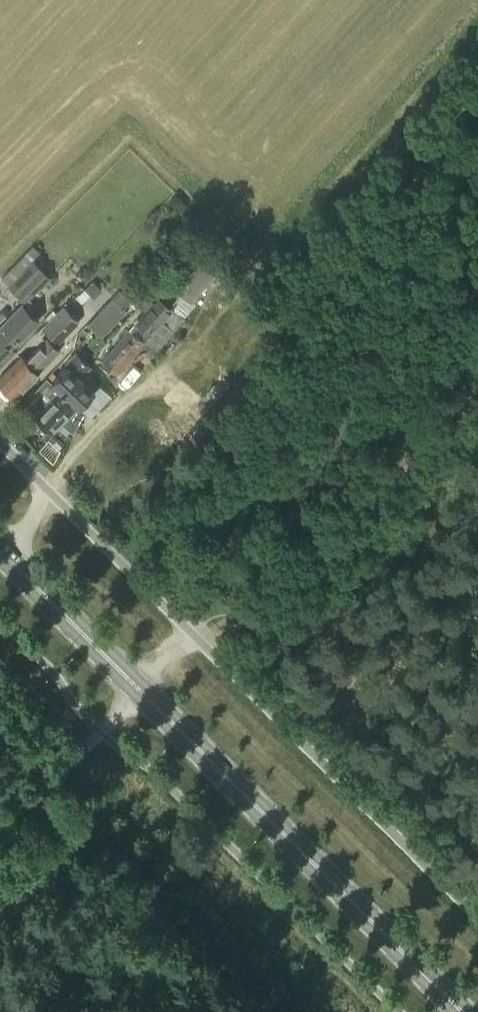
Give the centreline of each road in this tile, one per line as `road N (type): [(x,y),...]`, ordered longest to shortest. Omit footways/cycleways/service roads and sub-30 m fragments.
road 1 (primary): [(462,1011),(128,684)]
road 2 (primary): [(128,684),(0,558)]
road 3 (track): [(0,805),(94,718)]

